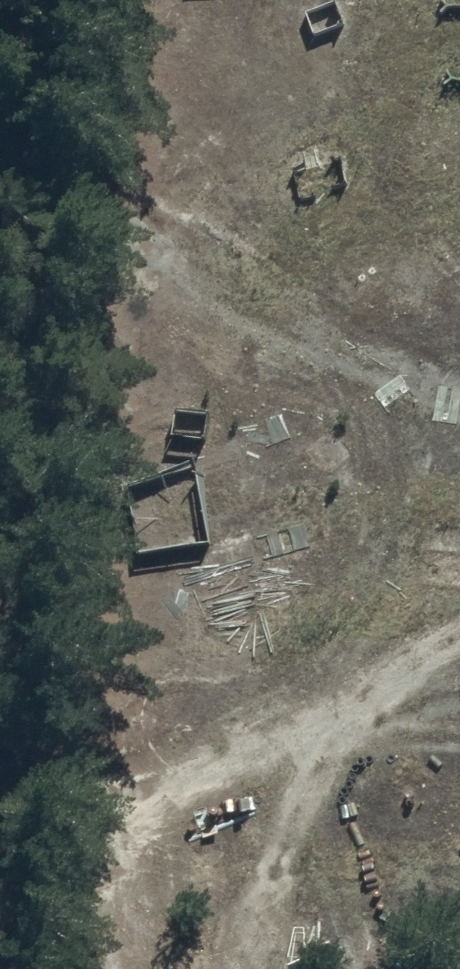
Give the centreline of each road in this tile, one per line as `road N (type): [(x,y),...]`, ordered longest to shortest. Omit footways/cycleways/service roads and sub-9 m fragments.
road 1 (track): [(459,403),(253,306),(0,145)]
road 2 (track): [(0,807),(169,779),(340,736),(459,692)]
road 3 (track): [(333,343),(359,414),(371,547),(361,604),(266,755)]

